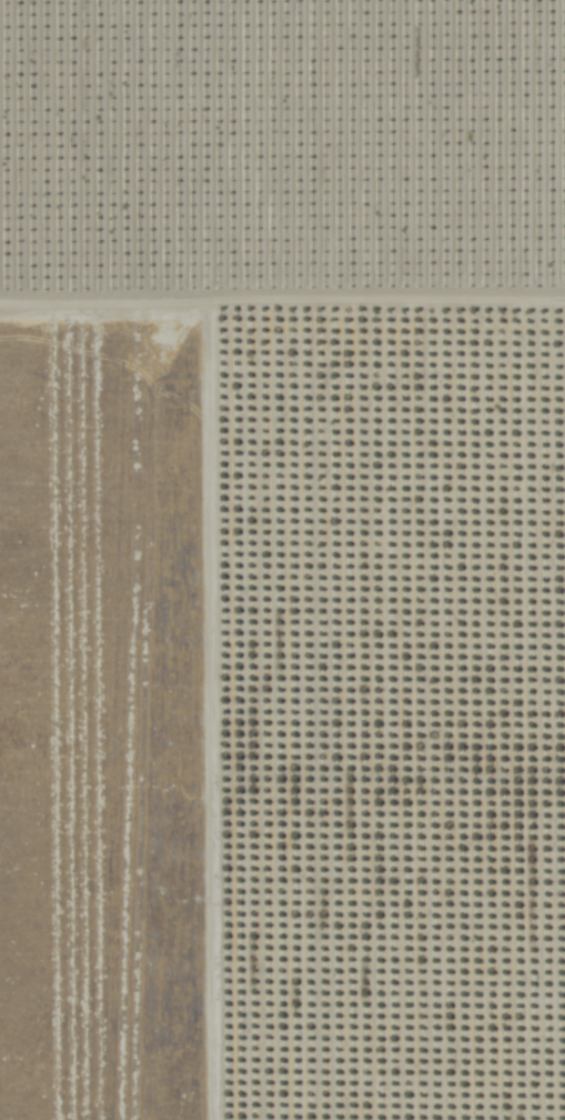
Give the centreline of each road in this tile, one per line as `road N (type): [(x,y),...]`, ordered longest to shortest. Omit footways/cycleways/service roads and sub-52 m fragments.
road 1 (track): [(0,310),(564,304)]

